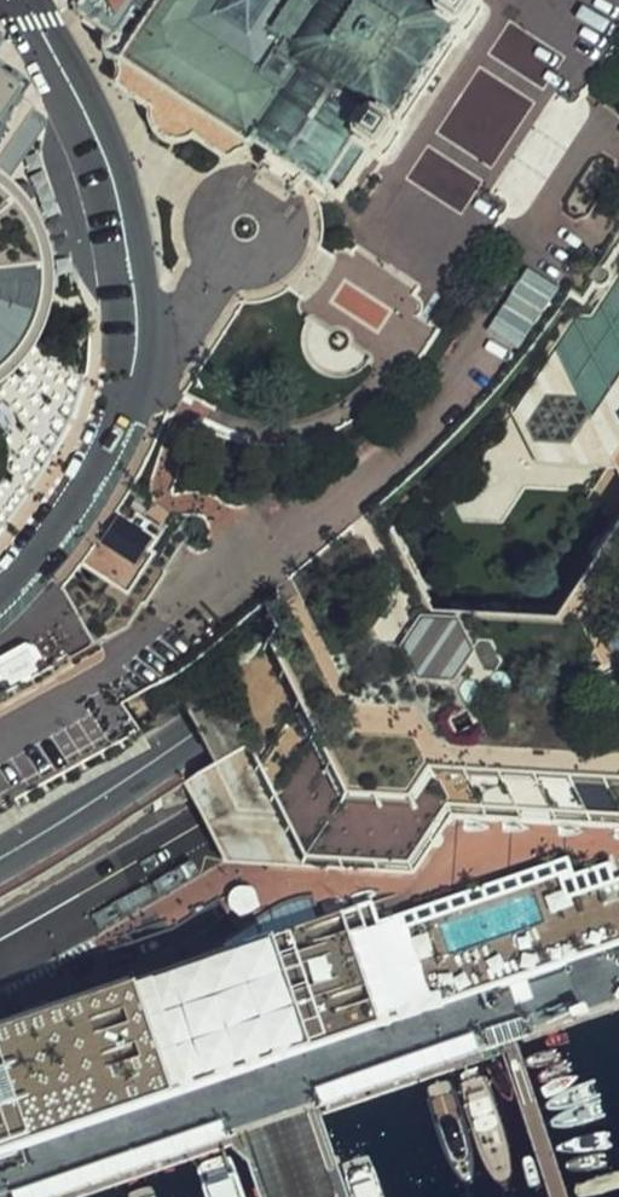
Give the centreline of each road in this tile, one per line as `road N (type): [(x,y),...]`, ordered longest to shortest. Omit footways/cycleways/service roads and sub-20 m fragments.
road 1 (primary): [(618,344),(473,507),(387,587),(202,730),(0,858)]
road 2 (secondary): [(0,943),(369,724),(493,635),(618,527)]
road 3 (residential): [(0,595),(47,544),(107,455),(135,355),(110,185),(35,22)]

